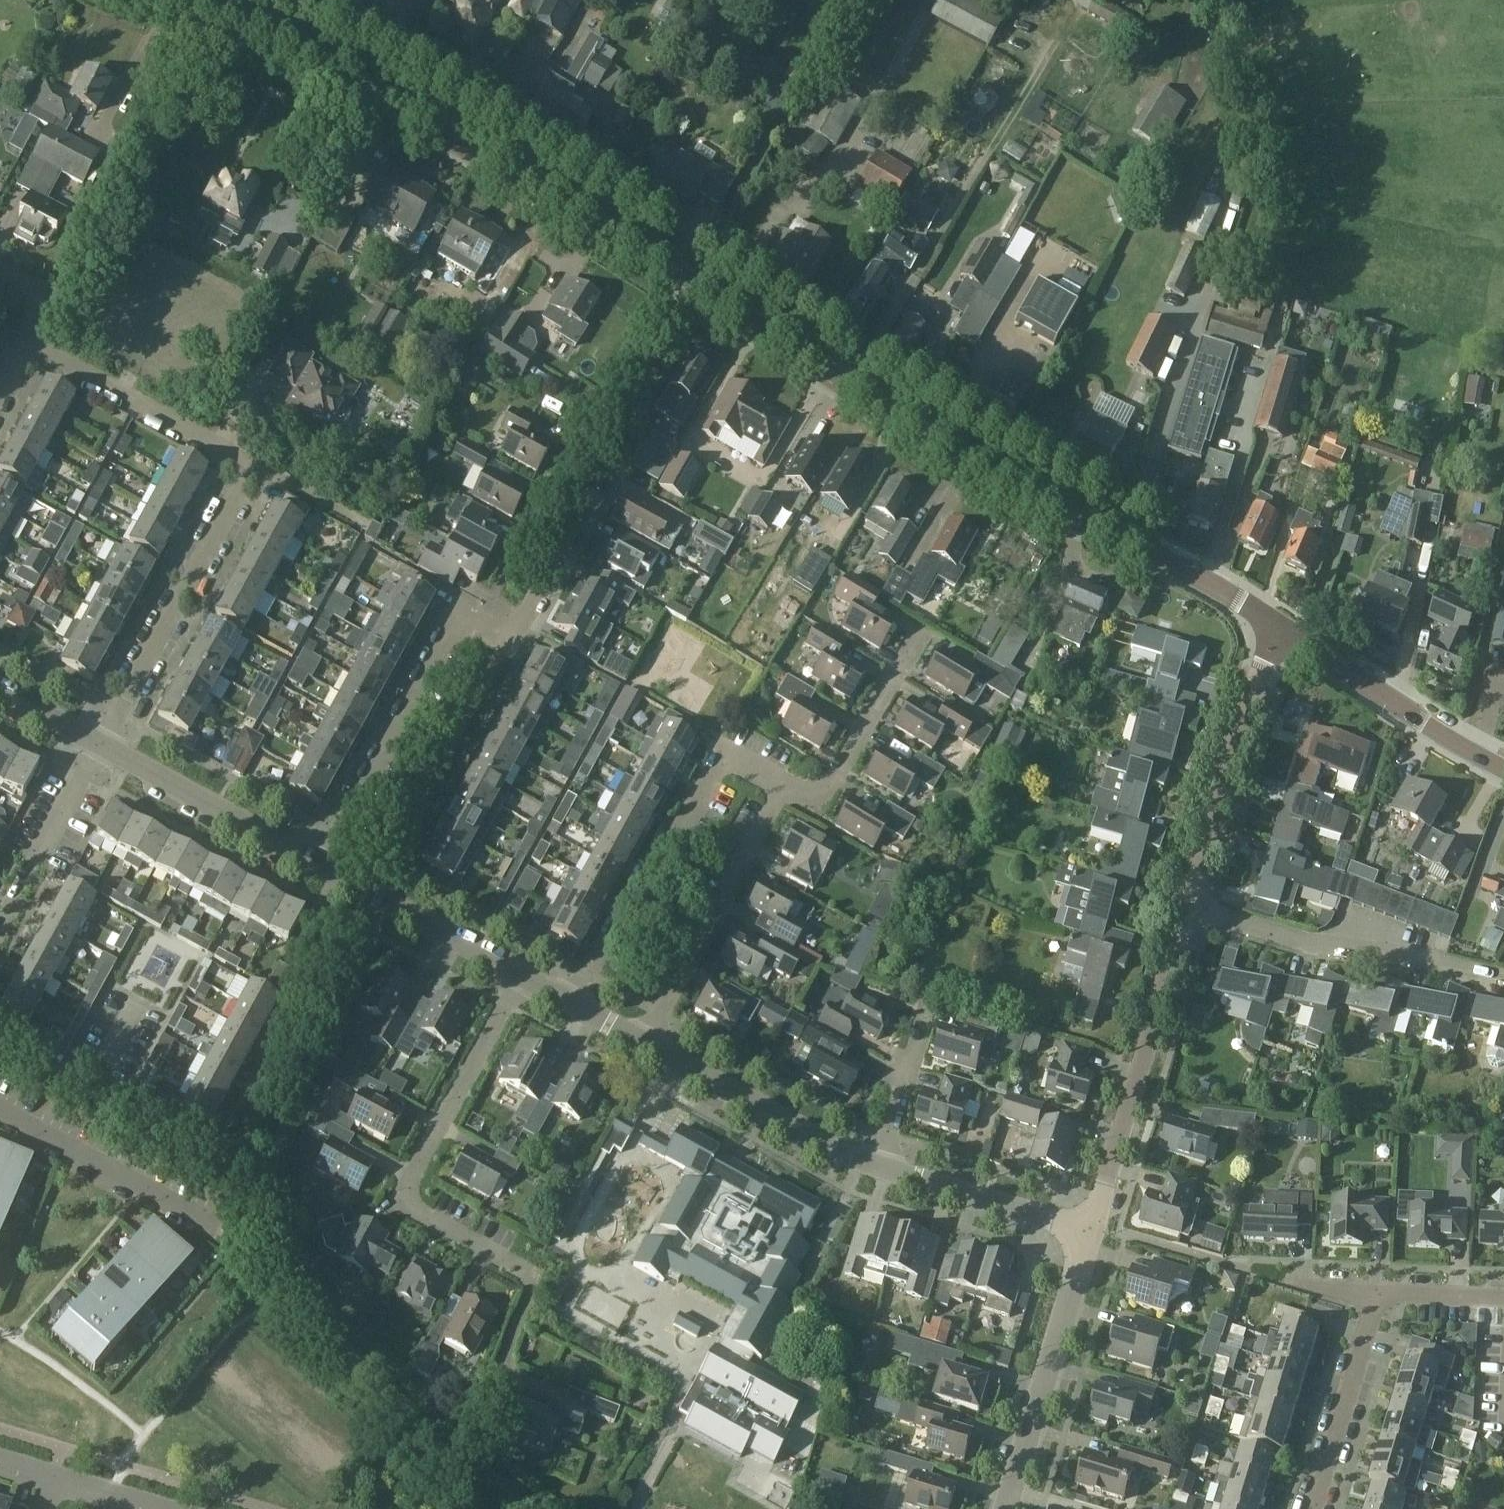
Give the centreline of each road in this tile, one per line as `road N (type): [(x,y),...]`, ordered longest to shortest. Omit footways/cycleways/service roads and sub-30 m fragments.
road 1 (tertiary): [(1284,628),(961,459),(421,120),(170,0)]
road 2 (residential): [(1091,1227),(1260,667),(1284,628)]
road 3 (residential): [(24,343),(247,460),(246,481),(100,747)]
road 4 (residential): [(318,868),(459,611),(510,638),(594,484)]
road 5 (residential): [(536,1277),(427,1220),(410,1199),(521,975)]
road 6 (residential): [(571,1003),(664,834),(680,841),(724,755),(783,786)]
road 7 (residential): [(1006,1508),(1091,1227)]
road 8 (residential): [(646,1042),(783,786)]
road 9 (residential): [(878,1169),(646,1042)]
road 10 (tertiary): [(1503,768),(1284,628)]
road 11 (residential): [(318,868),(100,747)]
road 12 (residential): [(0,1110),(218,1228)]
road 13 (residential): [(521,975),(318,868)]
road 14 (residential): [(783,786),(813,794),(833,781),(921,633)]
road 15 (residential): [(1091,1227),(878,1169)]
road 16 (residential): [(1314,1508),(1377,1298)]
road 17 (residential): [(0,928),(100,747)]
road 18 (residential): [(878,1169),(925,1014)]
road 19 (residential): [(1377,1298),(1503,1298)]
road 20 (residential): [(53,1474),(172,1508)]

